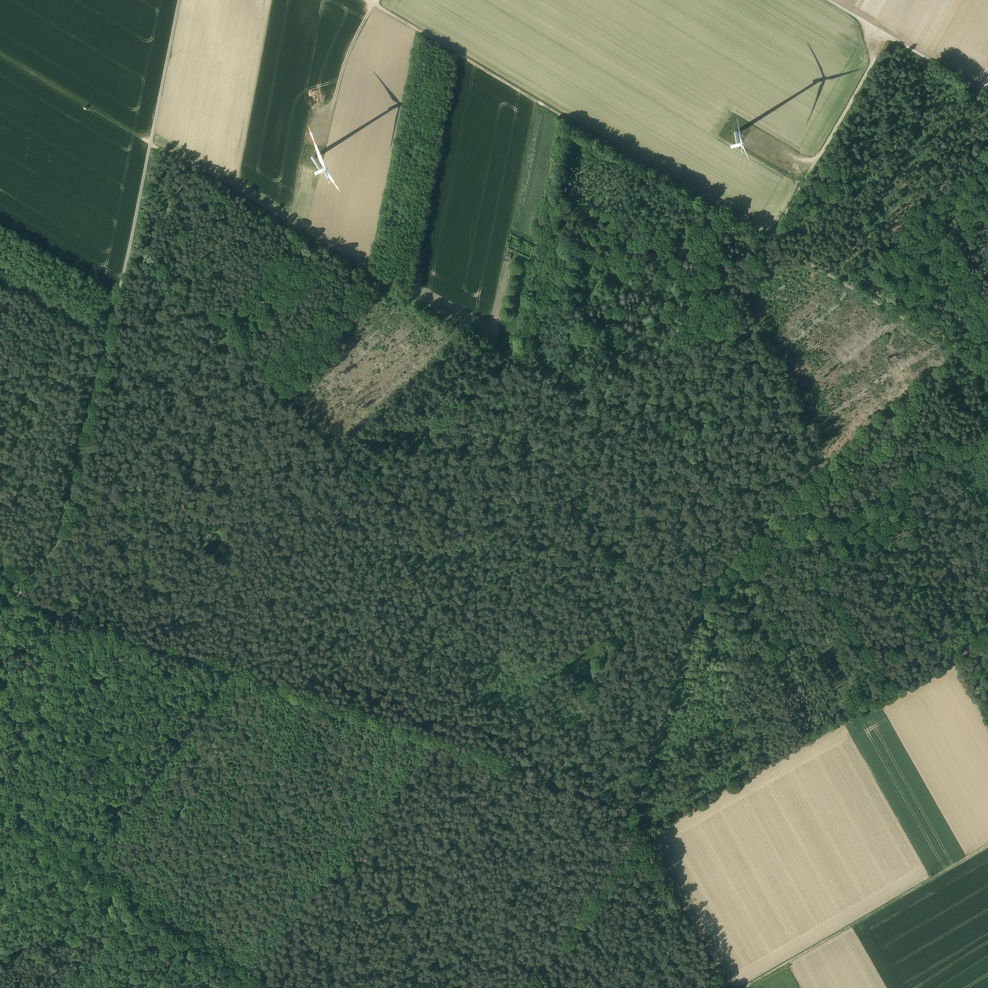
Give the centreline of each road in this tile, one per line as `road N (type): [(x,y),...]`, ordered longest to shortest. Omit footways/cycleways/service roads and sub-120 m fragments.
road 1 (track): [(799,488),(806,443),(800,393),(764,336),(746,329),(684,402),(574,396),(555,414),(442,417),(363,488),(231,671)]
road 2 (track): [(522,987),(638,838),(616,807),(231,671)]
road 3 (track): [(630,823),(696,597),(987,433)]
road 4 (track): [(0,619),(56,547),(89,432),(150,144)]
road 5 (track): [(888,36),(771,240),(562,116)]
road 6 (track): [(56,547),(192,361),(216,341),(243,351),(363,488)]
road 7 (track): [(510,357),(150,144)]
road 8 (track): [(638,838),(987,639)]
road 9 (track): [(696,597),(799,488),(956,350)]
road 10 (track): [(260,987),(0,800)]
road 11 (track): [(987,848),(745,987)]
road 12 (track): [(771,240),(987,369)]
road 13 (track): [(562,116),(510,357)]
road 14 (track): [(89,864),(231,671)]
road 15 (track): [(562,116),(366,0)]
road 16 (track): [(231,671),(16,598)]
road 17 (track): [(987,94),(828,0)]
road 18 (track): [(150,144),(0,55)]
road 19 (track): [(728,987),(643,837)]
road 20 (track): [(150,144),(179,0)]
road 21 (track): [(107,345),(0,282)]

